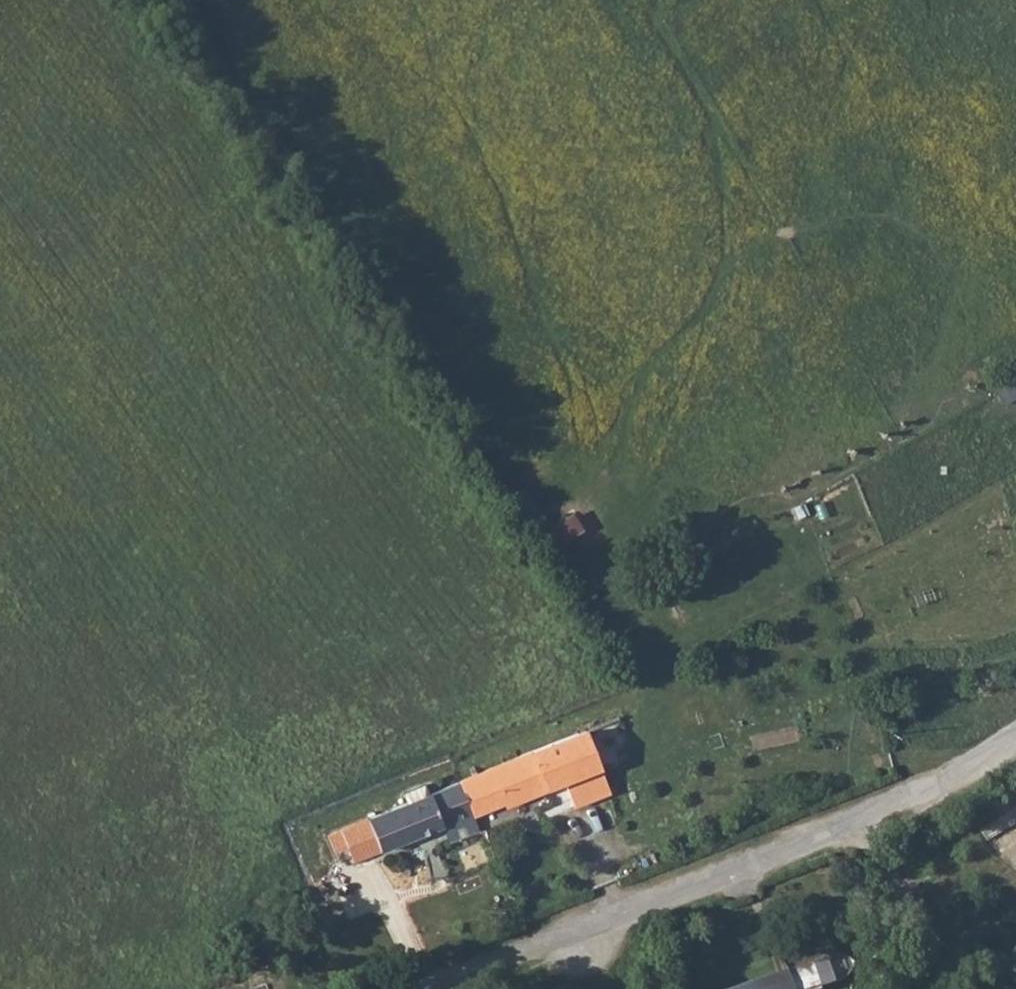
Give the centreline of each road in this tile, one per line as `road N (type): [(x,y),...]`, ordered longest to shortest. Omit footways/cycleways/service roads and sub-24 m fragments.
road 1 (unclassified): [(424,988),(971,764),(1015,738)]

